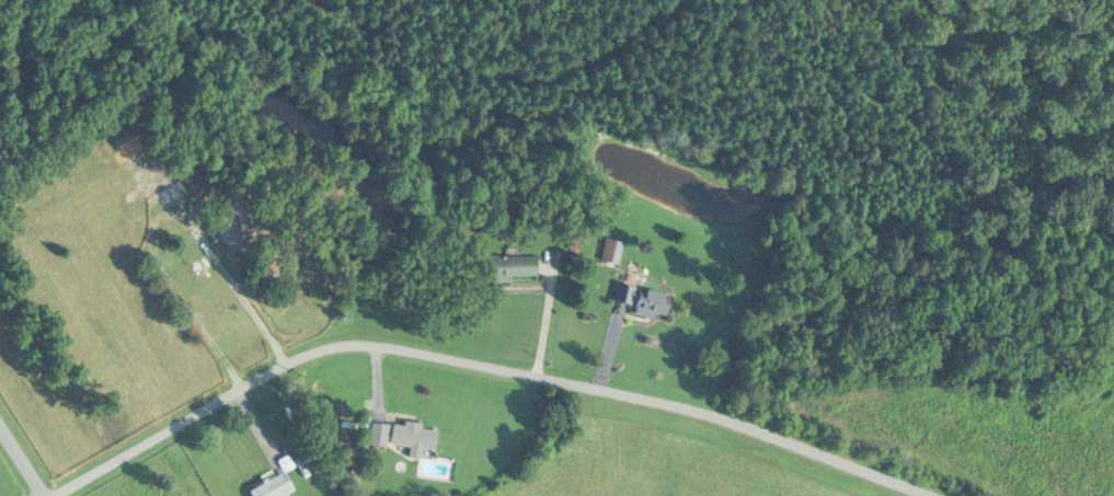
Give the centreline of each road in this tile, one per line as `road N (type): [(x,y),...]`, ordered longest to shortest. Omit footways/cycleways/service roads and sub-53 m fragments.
road 1 (residential): [(937,495),(688,408),(358,343),(288,362),(47,495)]

